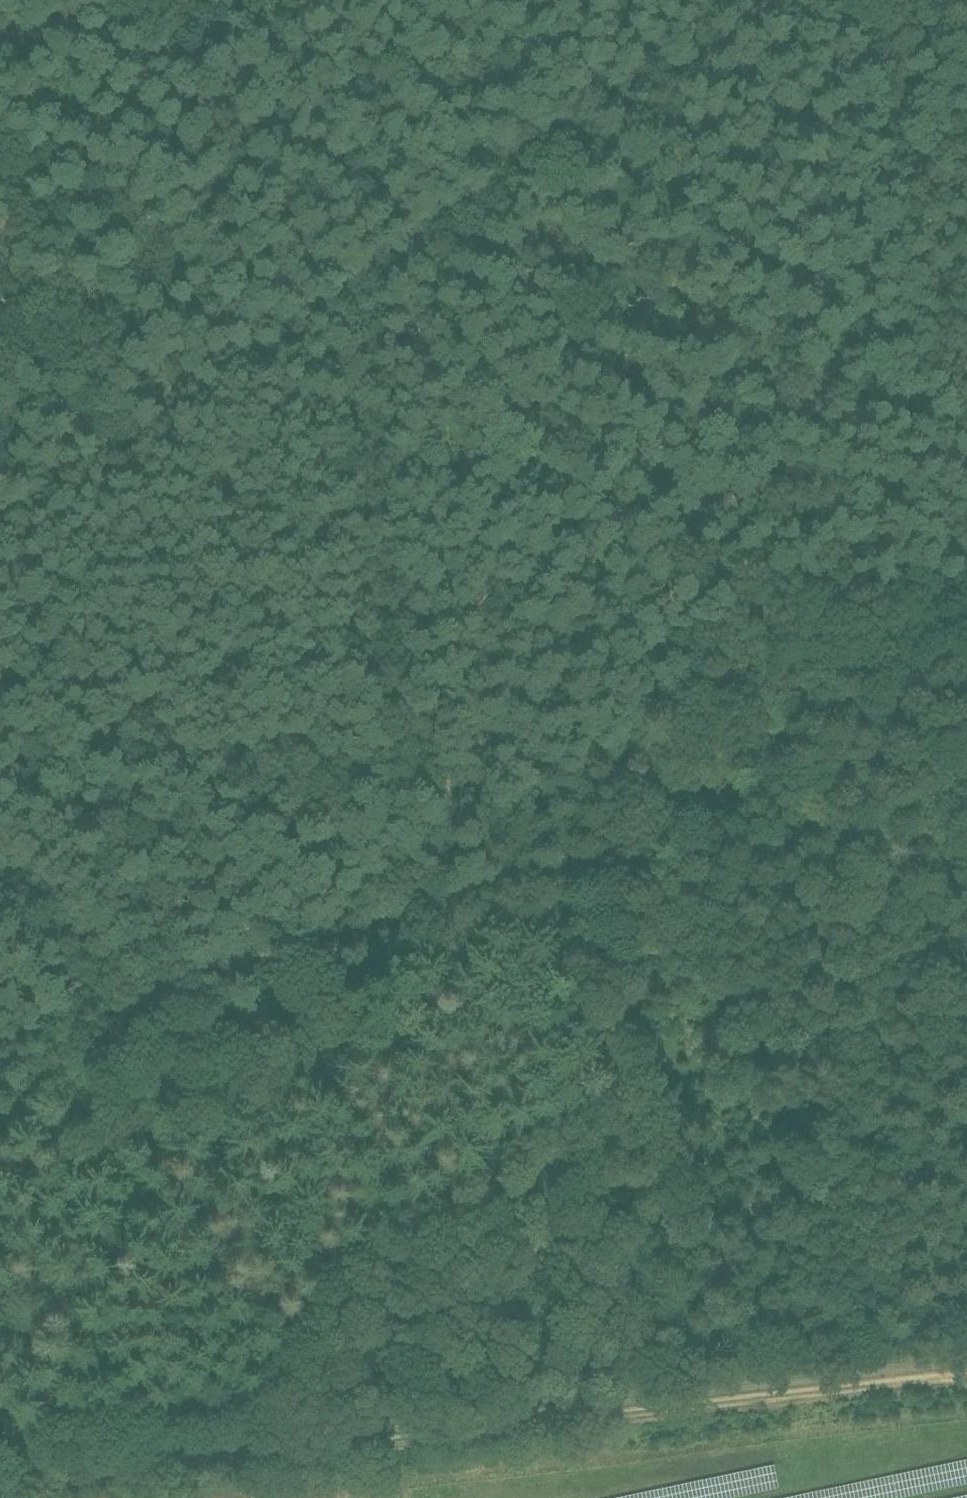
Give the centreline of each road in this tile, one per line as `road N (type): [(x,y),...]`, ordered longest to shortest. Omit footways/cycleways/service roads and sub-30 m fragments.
road 1 (track): [(966,1373),(0,1486)]

